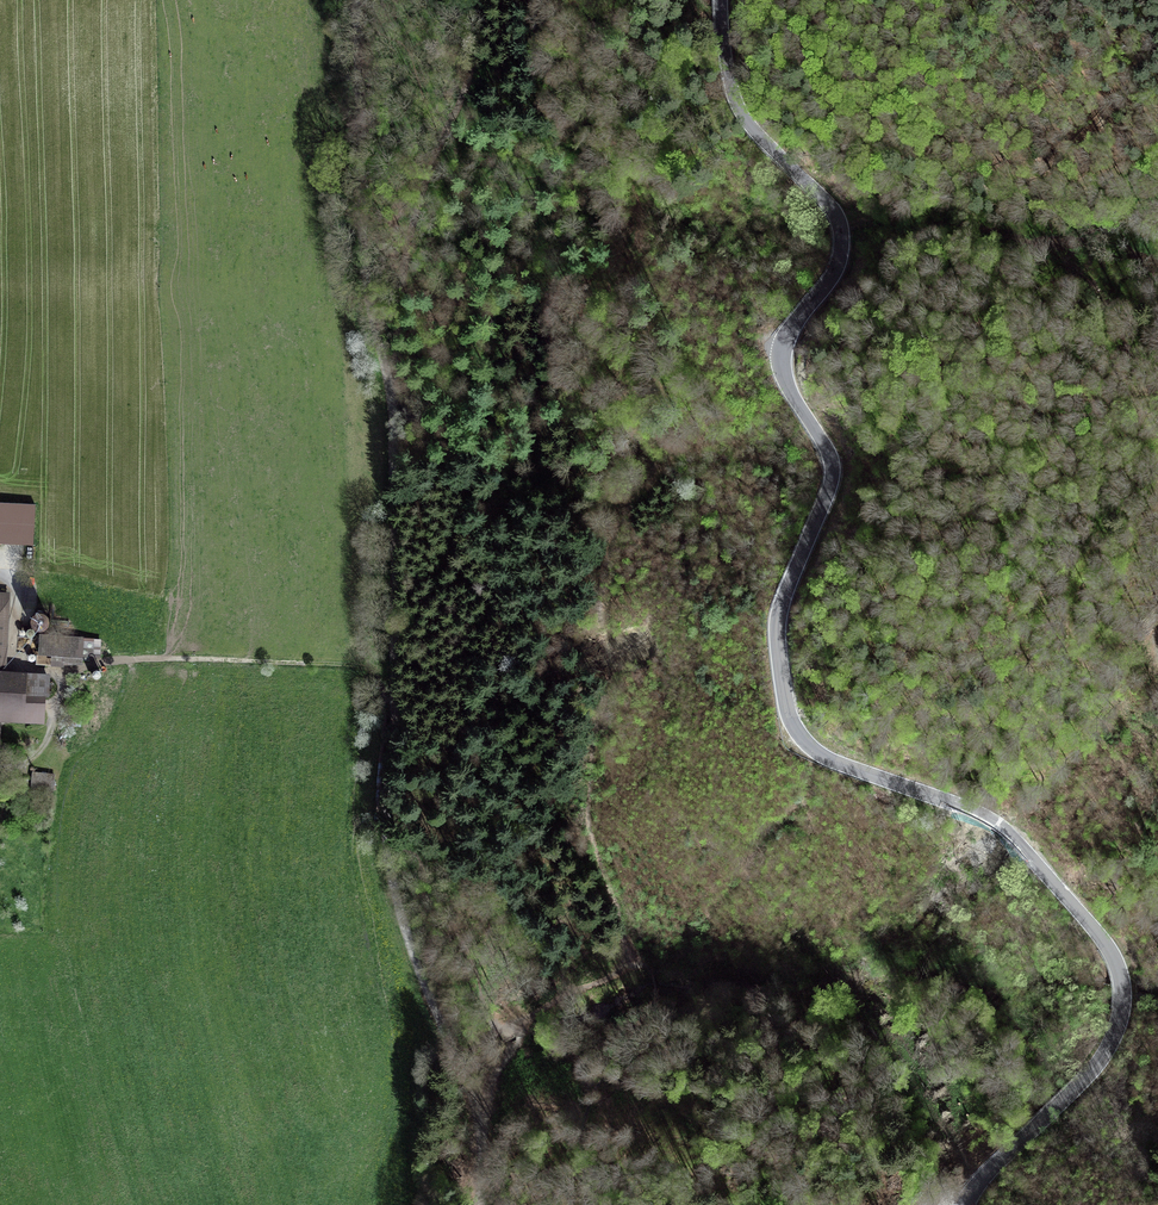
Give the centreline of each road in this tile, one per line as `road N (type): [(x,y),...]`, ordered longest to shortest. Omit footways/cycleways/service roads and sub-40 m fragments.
road 1 (tertiary): [(721,0),(728,72),(744,117),(829,205),(841,230),(835,270),(794,325),(782,356),(788,385),(833,472),(778,617),(791,719),(824,757),(976,811),(1010,832),(1100,936),(1121,983),(1119,1021),(1101,1059),(964,1204)]
road 2 (track): [(478,1097),(534,1012),(625,971),(629,961),(587,780),(609,677),(606,555),(659,459),(620,321),(639,196),(599,94),(586,0)]
road 3 (track): [(398,420),(388,518),(395,623),(380,830),(417,969),(478,1097),(482,1204)]
road 4 (track): [(0,766),(27,762),(39,751),(65,681),(100,662),(361,665),(391,687)]
road 5 (track): [(483,0),(400,292),(398,420)]
road 6 (track): [(353,0),(363,260),(398,420)]

